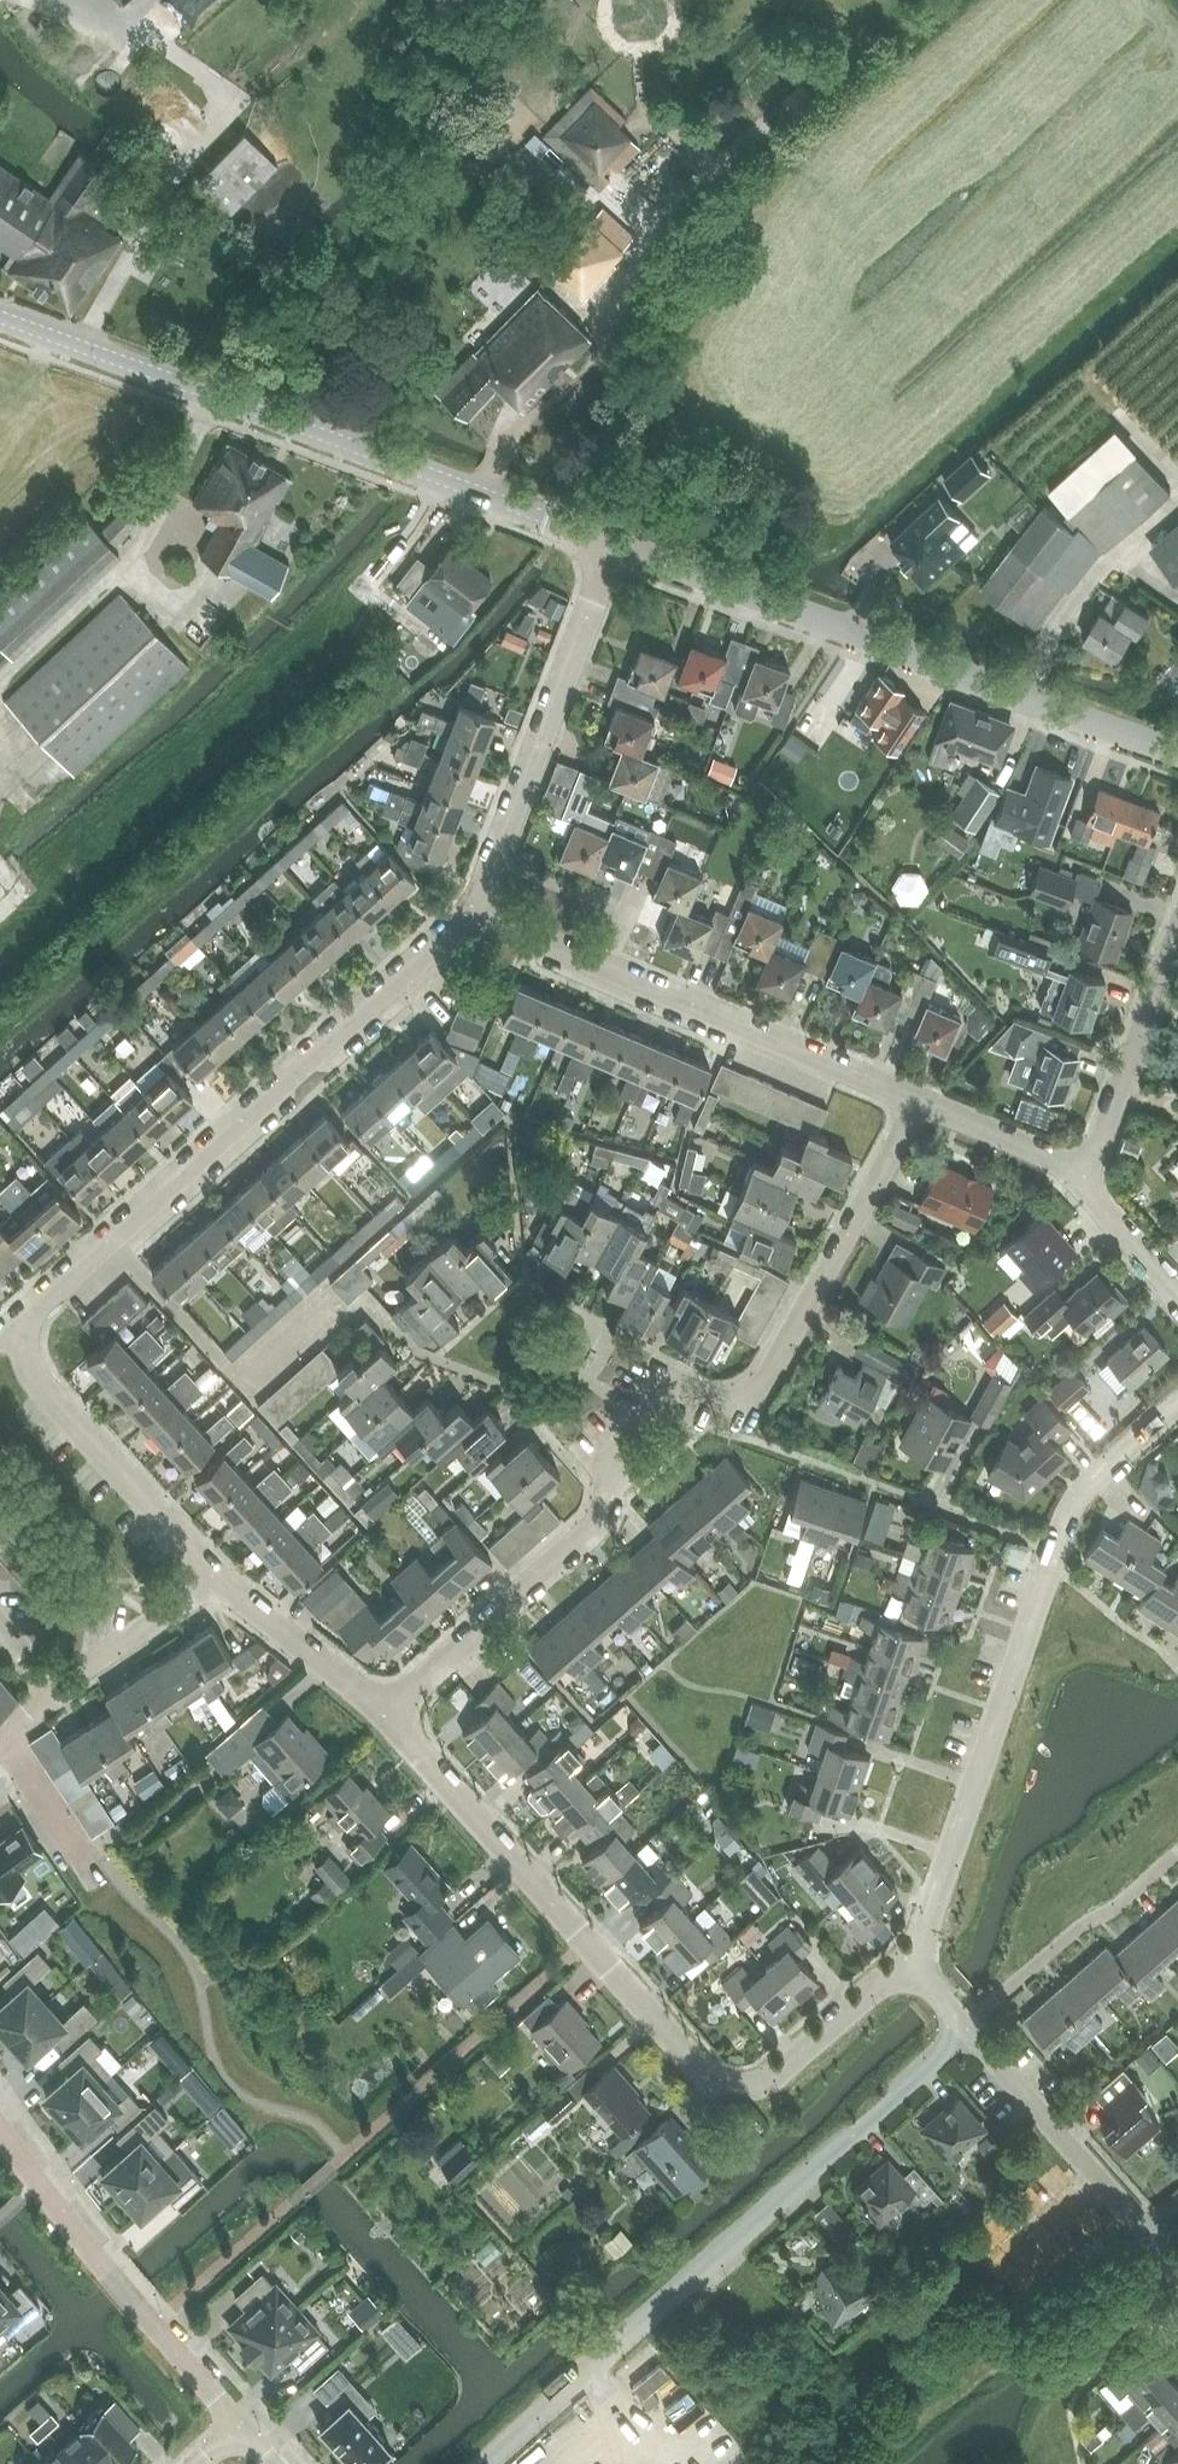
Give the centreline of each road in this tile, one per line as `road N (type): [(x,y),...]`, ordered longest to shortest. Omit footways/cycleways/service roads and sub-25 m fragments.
road 1 (residential): [(384,1715),(594,1527),(613,1450),(663,1397),(730,1402),(762,1388),(918,1101)]
road 2 (residential): [(909,1959),(766,2086),(708,2079),(384,1715)]
road 3 (tertiary): [(626,544),(0,304)]
road 4 (unclassified): [(487,2463),(896,2101),(968,2027)]
road 5 (residential): [(1177,1404),(1074,1503),(909,1959)]
road 6 (residential): [(18,1323),(474,913)]
road 7 (tertiary): [(1177,754),(626,544)]
road 8 (residential): [(918,1101),(474,913)]
road 9 (residential): [(474,913),(626,544)]
road 10 (residential): [(0,2129),(243,2425)]
road 11 (residential): [(220,1578),(44,1392),(18,1323)]
road 12 (residential): [(1145,2234),(968,2027)]
road 13 (residential): [(968,2027),(1172,1860)]
road 14 (residential): [(1087,1179),(1177,940)]
road 15 (residential): [(384,1715),(220,1578)]
road 16 (residential): [(220,1578),(54,1691)]
road 17 (residential): [(1087,1179),(918,1101)]
road 18 (residential): [(1177,1293),(1087,1179)]
road 19 (residential): [(1043,1544),(912,1500)]

